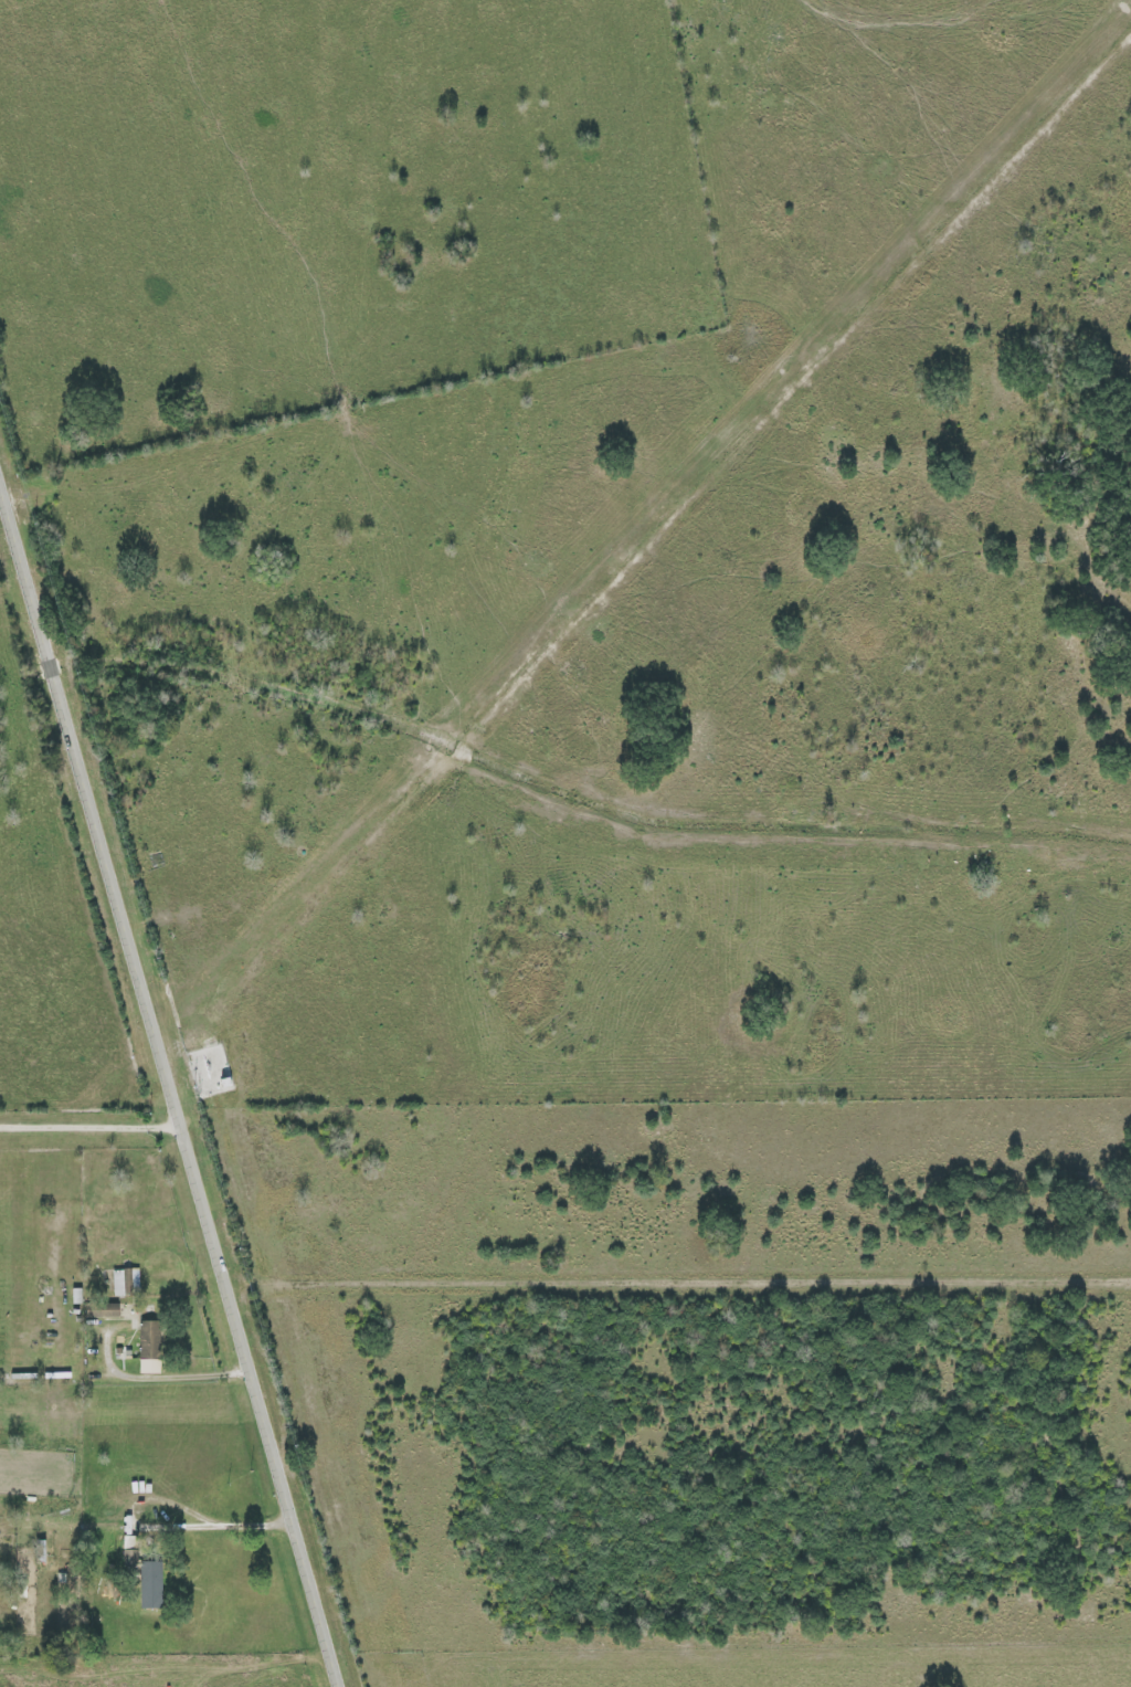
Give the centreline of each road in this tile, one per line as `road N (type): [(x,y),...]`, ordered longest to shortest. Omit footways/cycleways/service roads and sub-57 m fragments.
road 1 (tertiary): [(340,1686),(0,485)]

